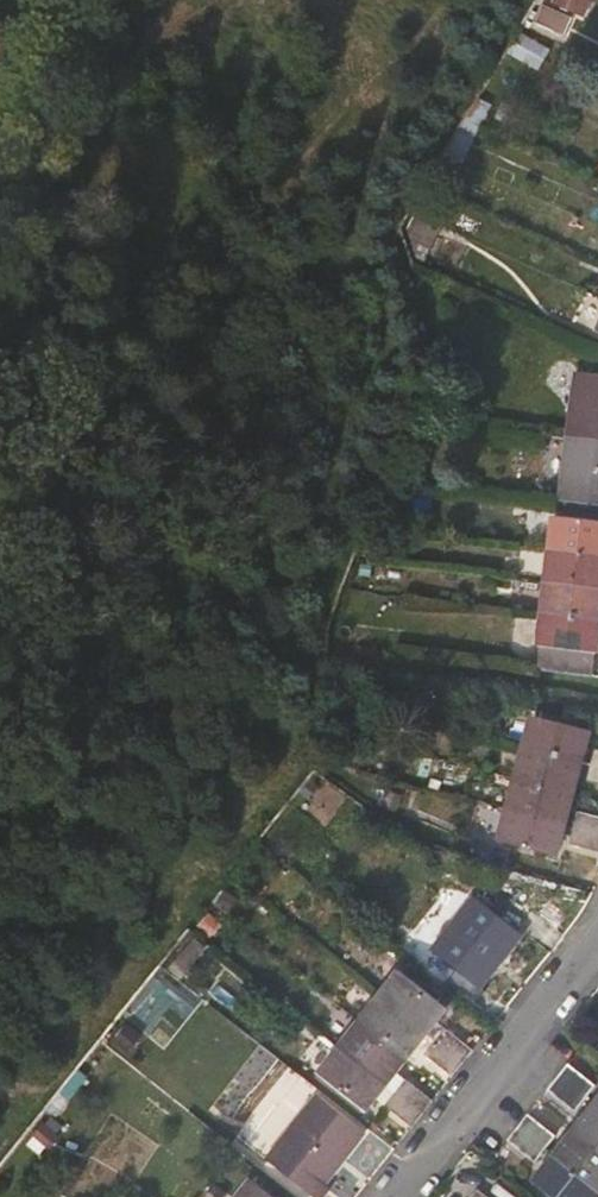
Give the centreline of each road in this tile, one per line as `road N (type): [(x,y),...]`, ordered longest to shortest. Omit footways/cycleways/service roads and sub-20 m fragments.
road 1 (residential): [(395,1196),(597,944)]

